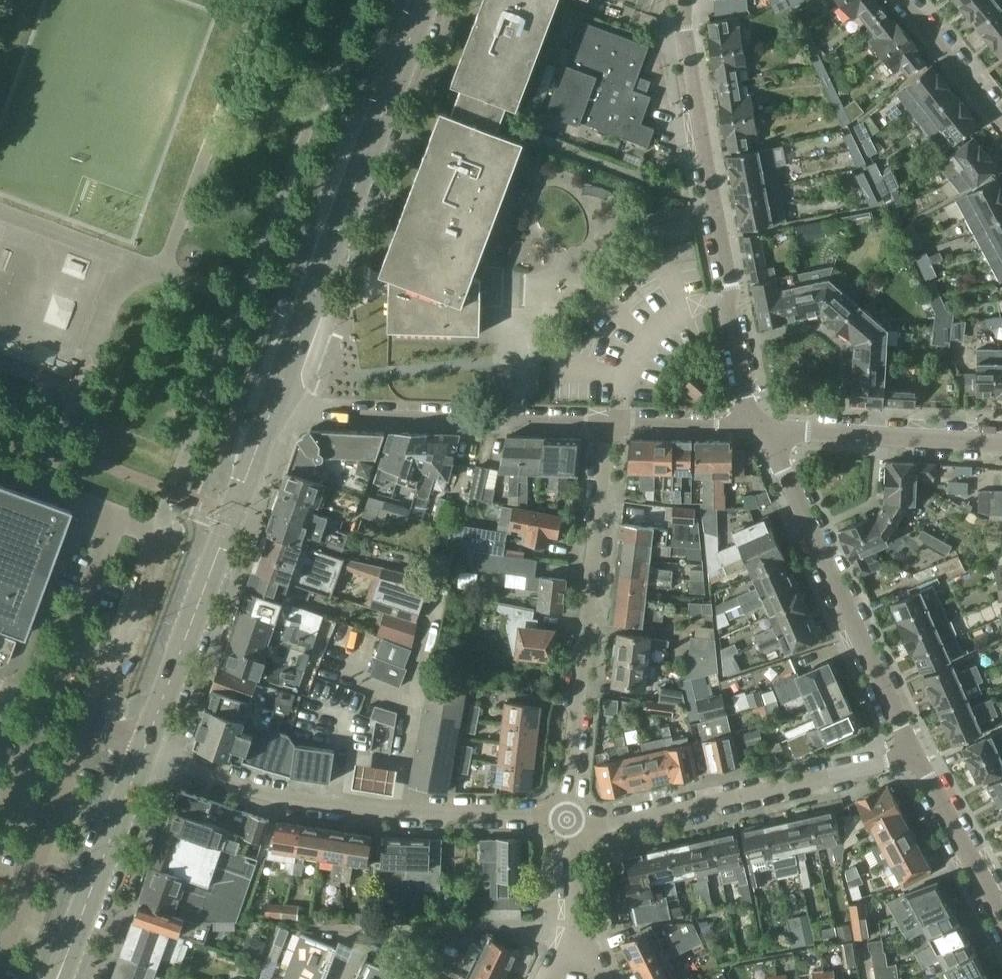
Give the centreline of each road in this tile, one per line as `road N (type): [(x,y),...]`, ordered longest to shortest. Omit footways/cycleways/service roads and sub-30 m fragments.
road 1 (residential): [(144,748),(302,800),(567,819)]
road 2 (tertiary): [(275,405),(425,0)]
road 3 (residential): [(749,425),(728,308),(733,288),(687,43),(688,0)]
road 4 (residential): [(567,819),(609,421)]
road 5 (tertiary): [(144,748),(275,405)]
road 6 (residential): [(914,755),(769,430)]
road 7 (residential): [(567,819),(606,826),(914,755)]
road 8 (residential): [(609,421),(275,405)]
road 9 (tertiary): [(60,978),(144,748)]
road 10 (residential): [(769,430),(1001,441)]
road 11 (residential): [(1001,910),(914,755)]
road 12 (residential): [(144,748),(0,692)]
road 13 (residential): [(907,0),(1001,121)]
road 14 (residential): [(749,425),(609,421)]

